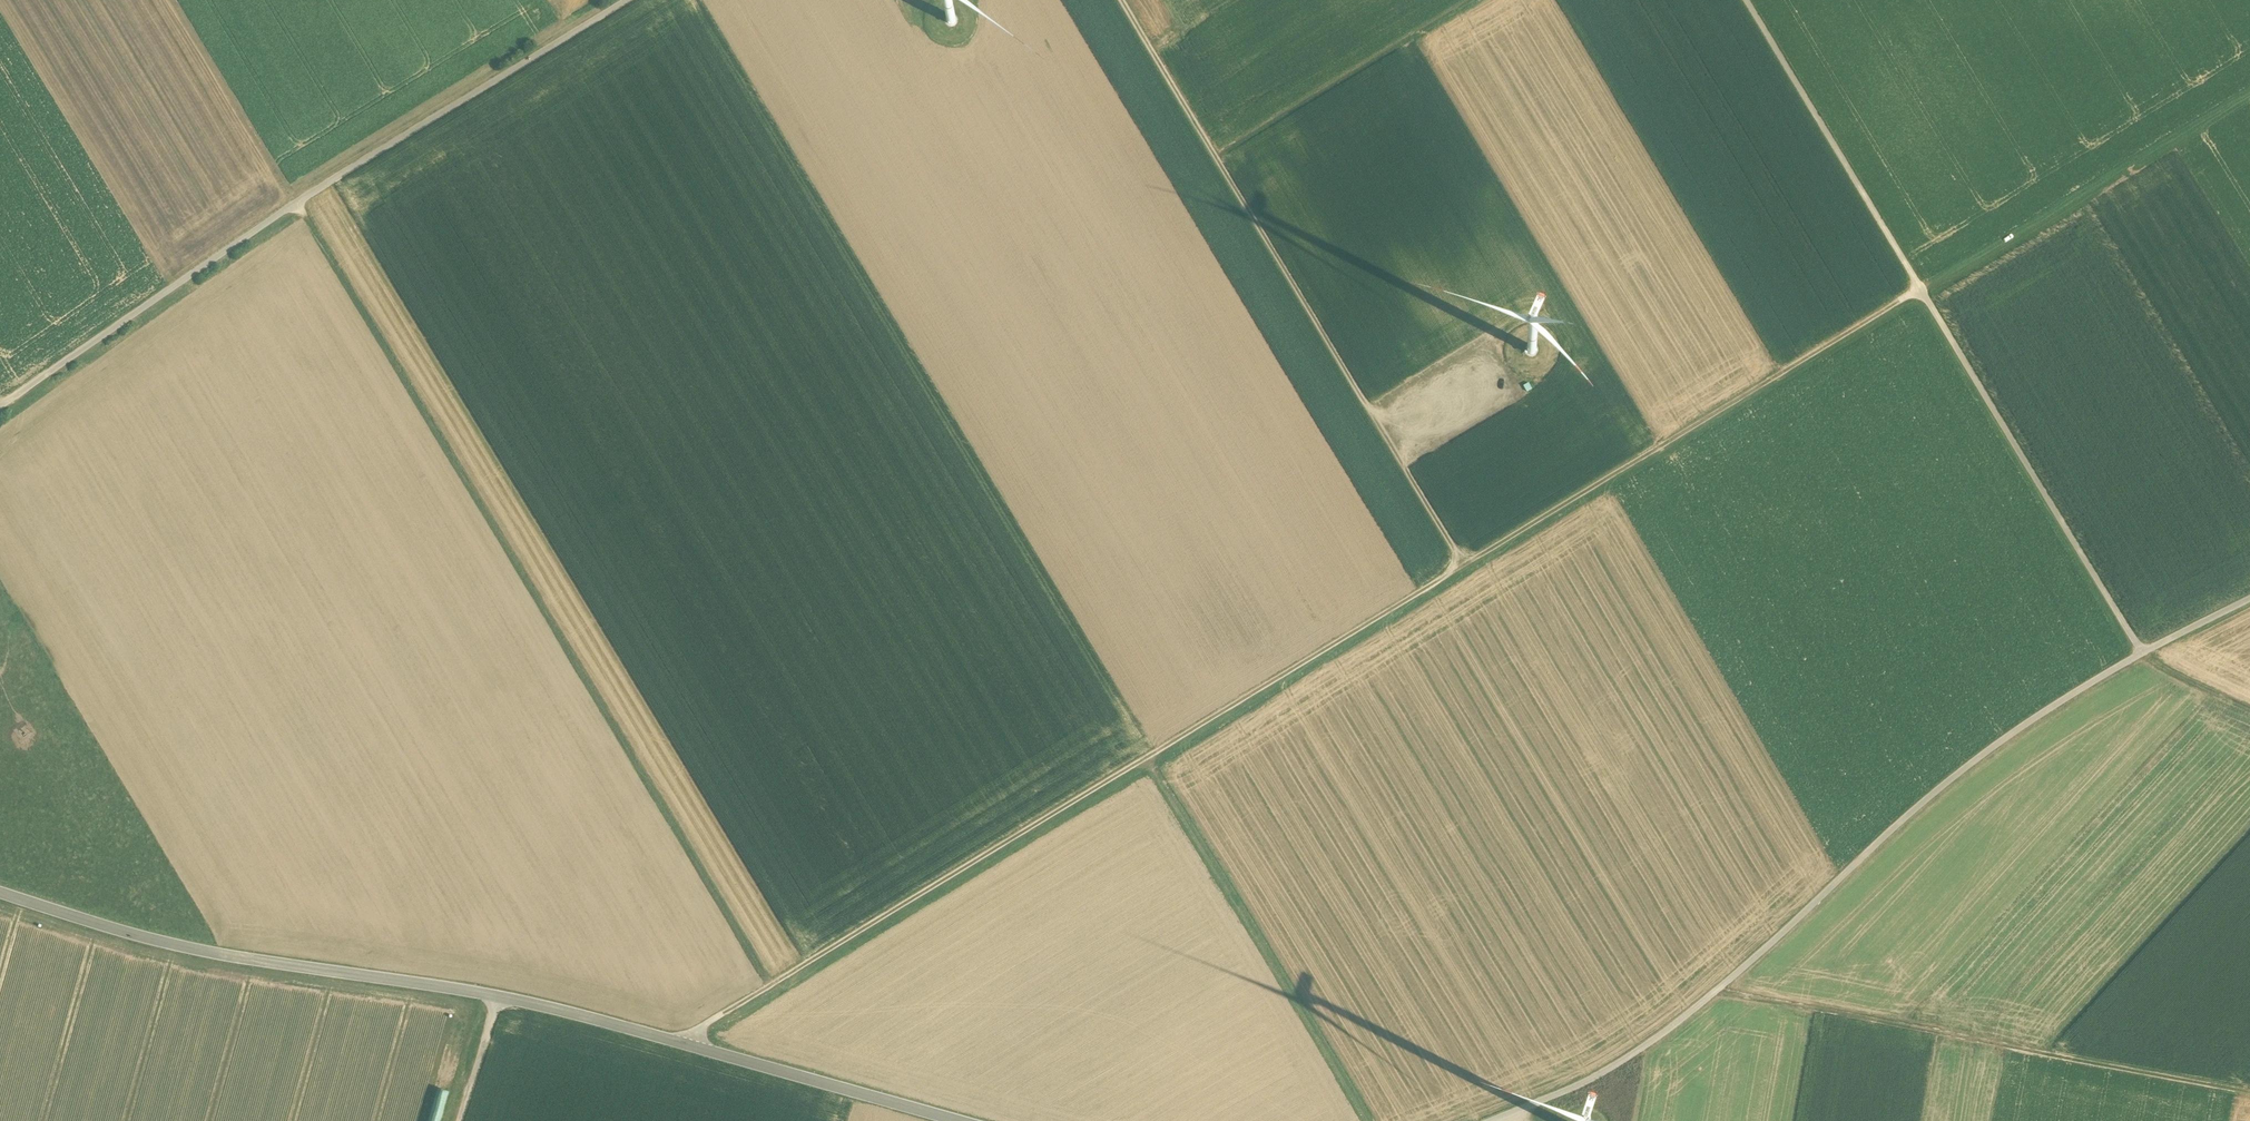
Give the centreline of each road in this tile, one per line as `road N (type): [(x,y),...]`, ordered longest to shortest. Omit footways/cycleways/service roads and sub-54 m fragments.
road 1 (track): [(2249,90),(770,985),(703,1026),(696,1047)]
road 2 (track): [(173,0),(770,985)]
road 3 (tertiary): [(957,1120),(587,1018),(219,955),(0,891)]
road 4 (track): [(2142,653),(1970,765),(1664,1034),(1586,1083),(1494,1120)]
road 5 (track): [(2142,653),(1746,0)]
road 6 (track): [(0,407),(296,202),(628,0)]
road 7 (track): [(1120,0),(1464,565)]
road 8 (track): [(1715,993),(2249,1092)]
road 9 (track): [(1147,757),(1373,1120)]
road 10 (track): [(1215,158),(1475,0)]
road 11 (track): [(499,997),(459,1120)]
road 12 (track): [(2249,712),(2142,653)]
road 13 (track): [(2249,598),(2142,653)]

